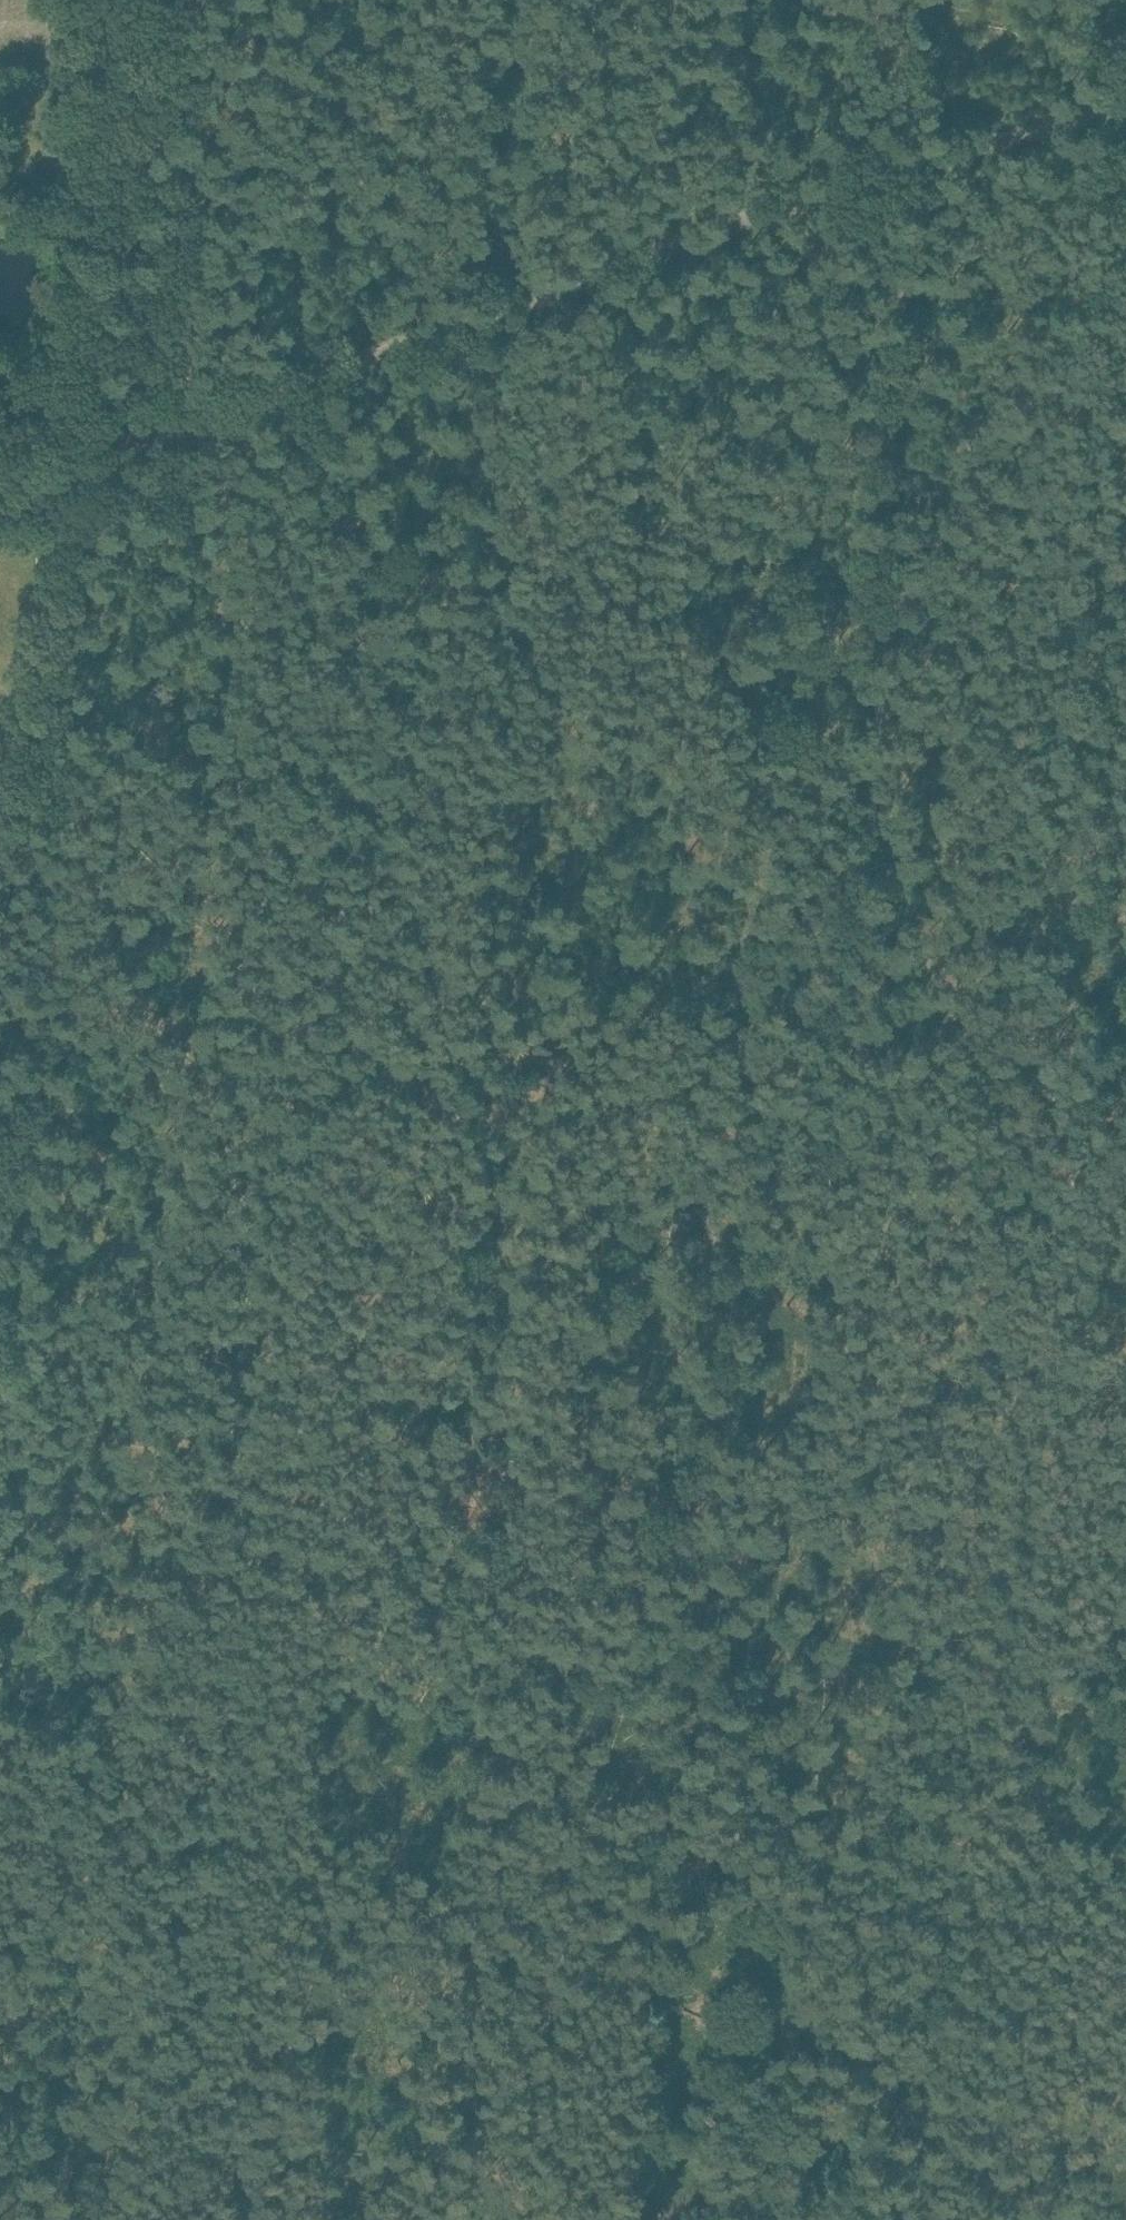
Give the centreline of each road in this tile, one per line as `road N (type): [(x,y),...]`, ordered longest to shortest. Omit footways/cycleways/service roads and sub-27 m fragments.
road 1 (track): [(78,448),(915,132),(1125,78)]
road 2 (track): [(1125,1234),(1019,1188),(919,1115),(884,1041),(872,898),(890,573)]
road 3 (track): [(915,132),(905,168),(913,166),(890,573)]

